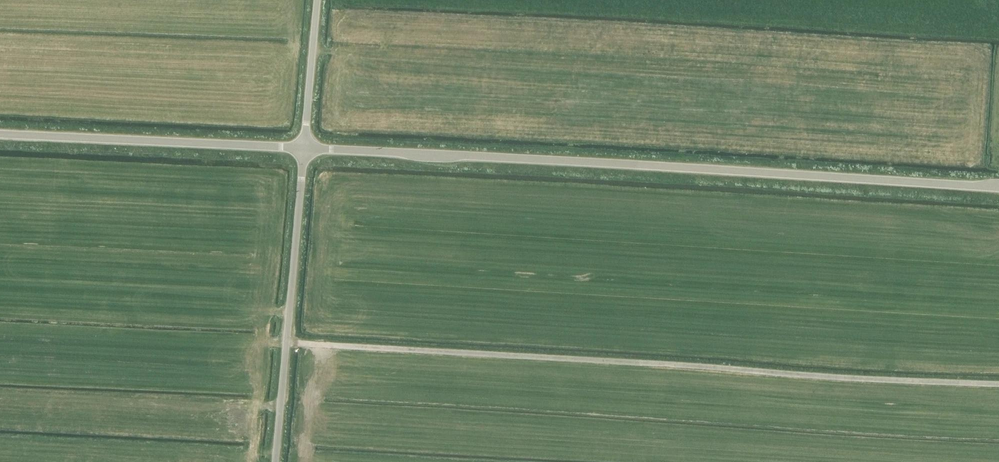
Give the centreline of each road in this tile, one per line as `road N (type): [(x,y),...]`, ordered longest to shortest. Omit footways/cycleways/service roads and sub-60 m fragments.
road 1 (track): [(998,382),(288,341)]
road 2 (unclassified): [(998,188),(305,147)]
road 3 (unclassified): [(277,461),(305,147)]
road 4 (unclassified): [(305,147),(0,135)]
road 5 (unclassified): [(305,147),(318,0)]

